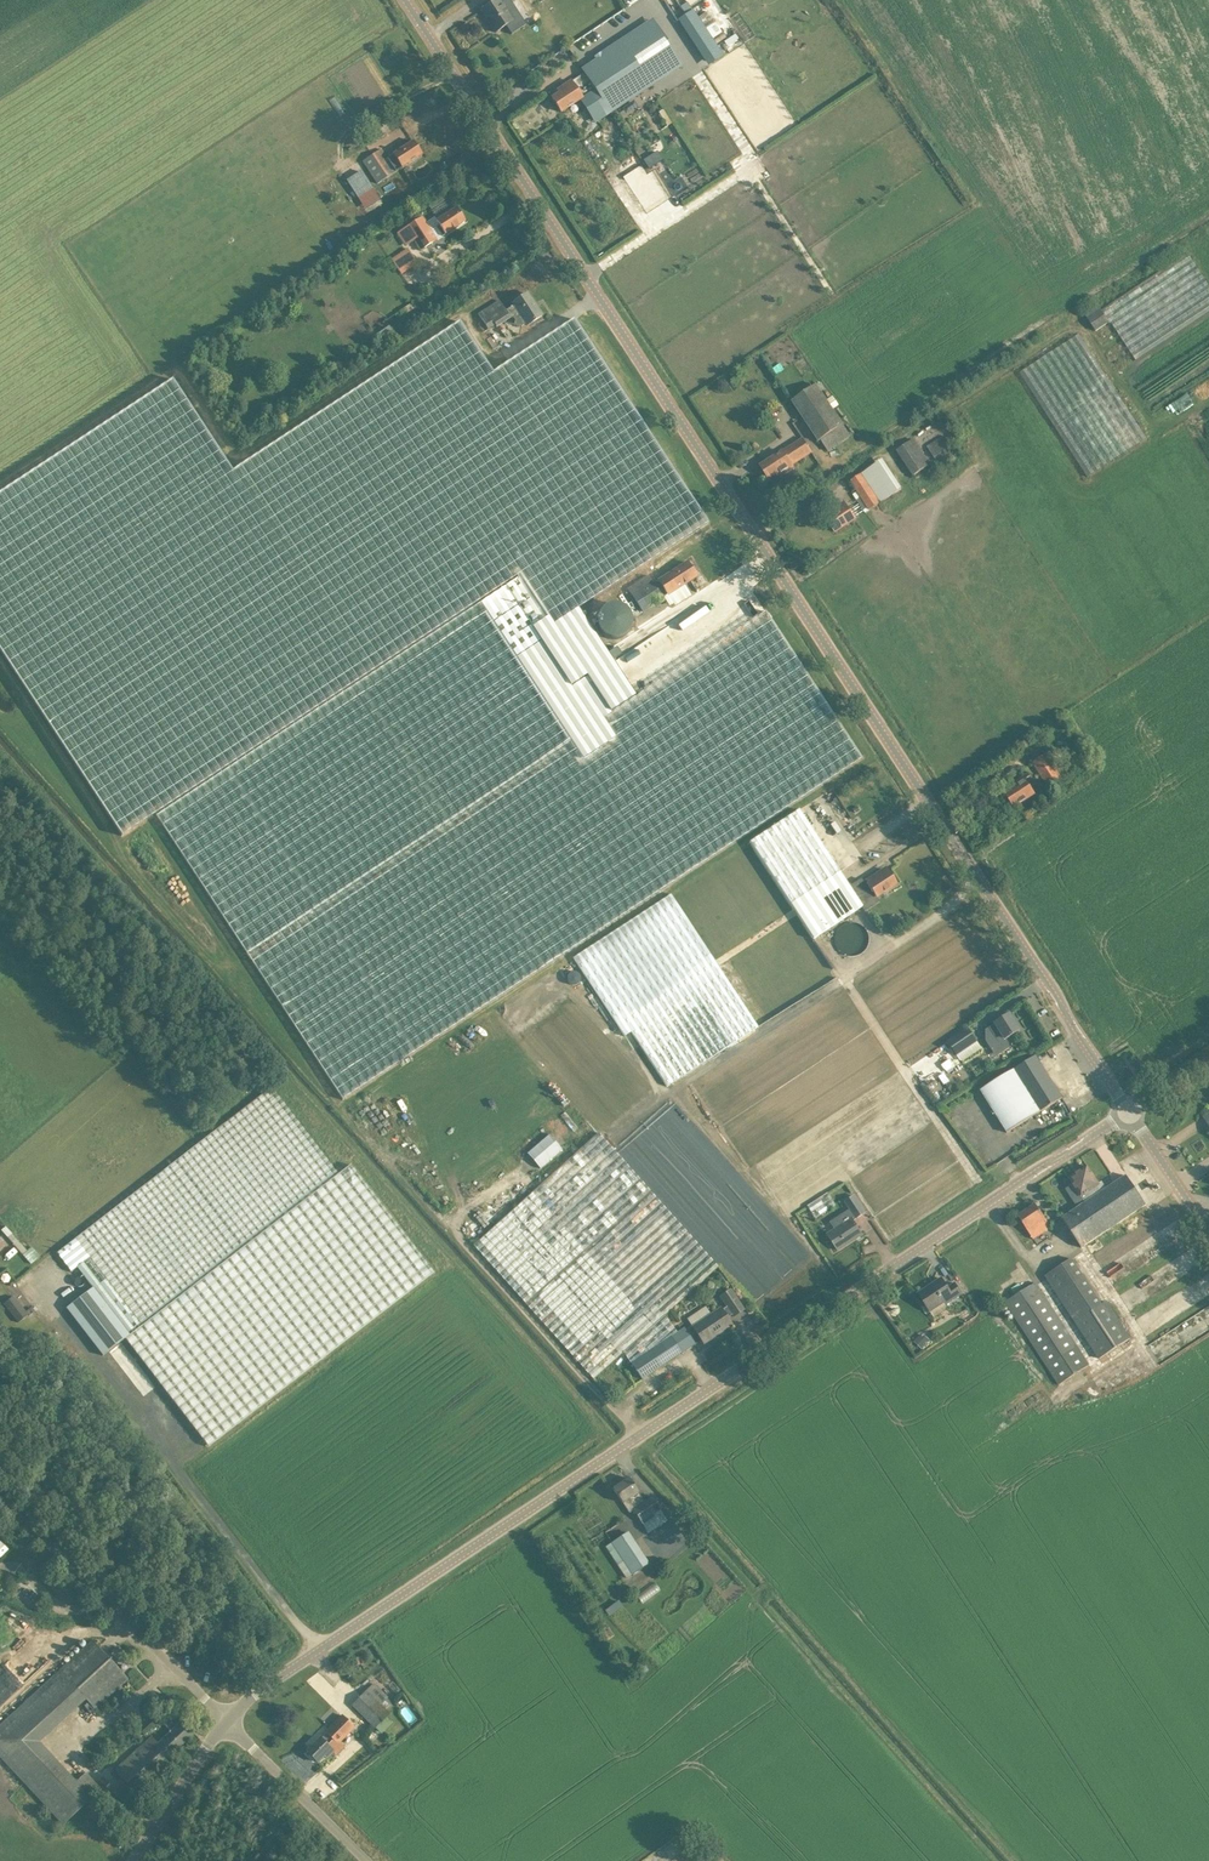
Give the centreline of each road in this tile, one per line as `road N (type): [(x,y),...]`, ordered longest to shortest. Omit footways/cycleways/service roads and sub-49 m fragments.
road 1 (tertiary): [(227,1722),(250,1698),(1130,1110)]
road 2 (tertiary): [(1130,1110),(751,535)]
road 3 (tertiary): [(751,535),(403,0)]
road 4 (unclassified): [(751,535),(1065,329)]
road 5 (unclassified): [(227,1722),(0,1495)]
road 6 (unclassified): [(367,1860),(227,1722)]
road 7 (tertiary): [(133,1860),(184,1775),(227,1722)]
road 8 (tertiary): [(1208,1232),(1130,1110)]

